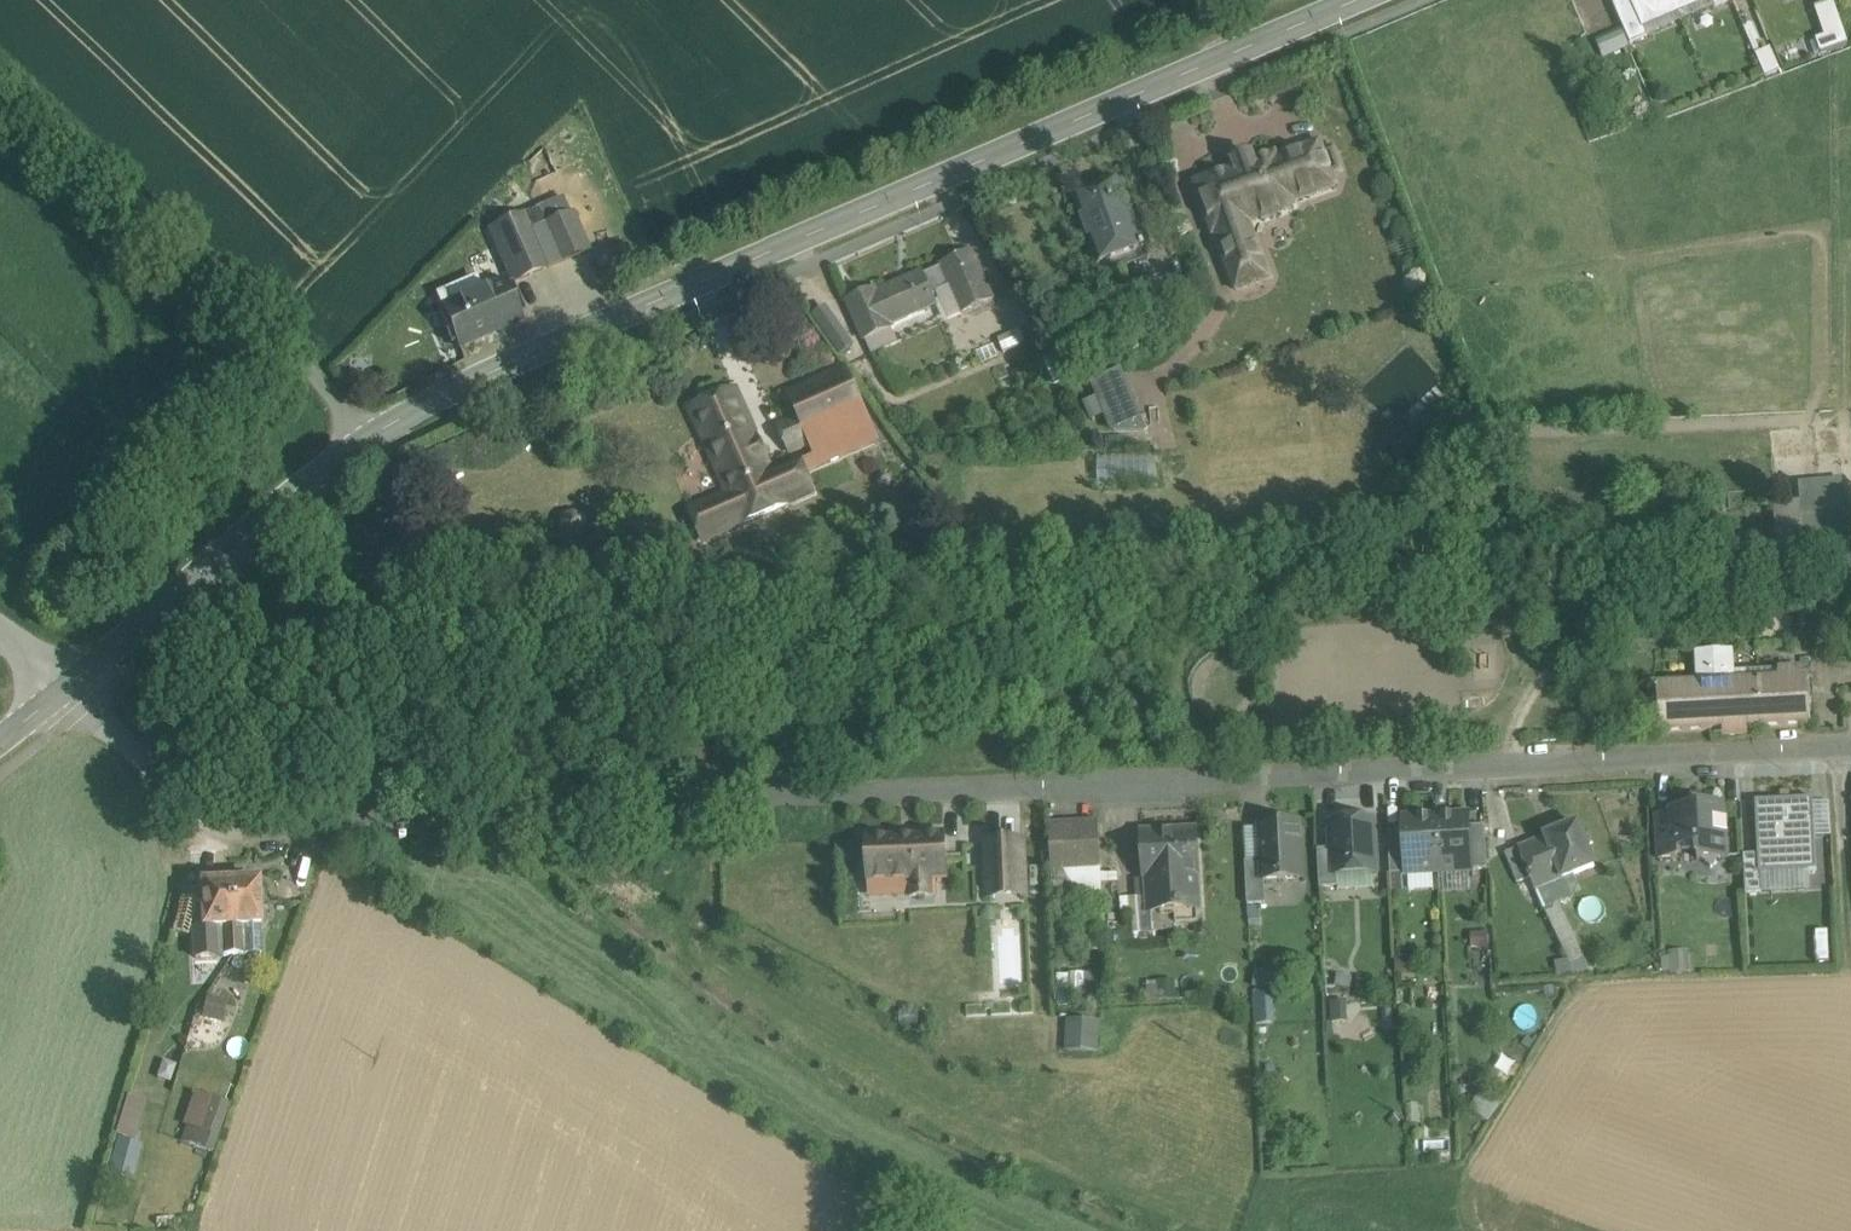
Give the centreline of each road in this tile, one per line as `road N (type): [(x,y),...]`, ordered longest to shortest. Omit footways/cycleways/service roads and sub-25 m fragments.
road 1 (unclassified): [(76,684),(237,812),(294,822),(1850,749)]
road 2 (tertiary): [(76,684),(371,436),(521,361),(1370,0)]
road 3 (track): [(371,436),(0,71)]

